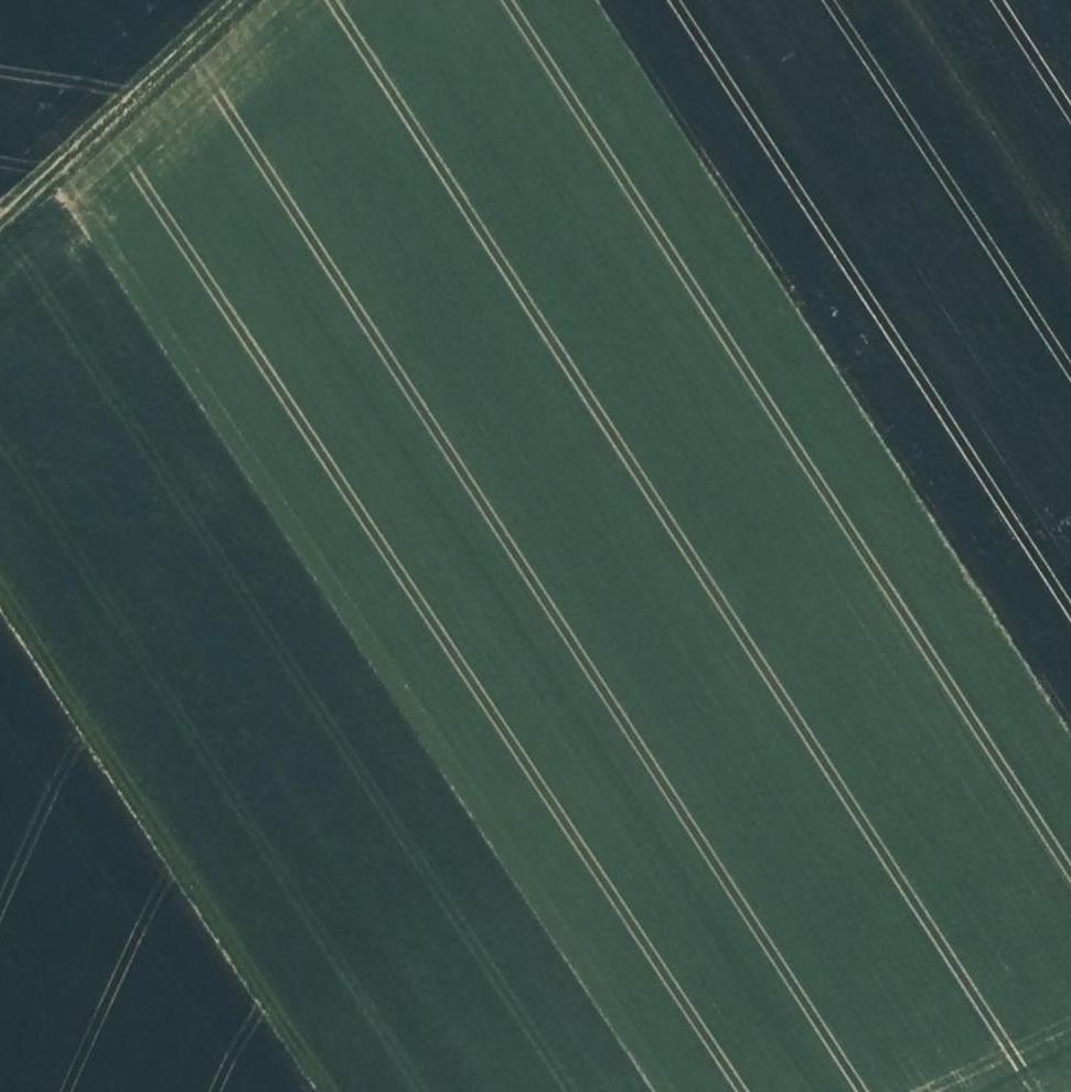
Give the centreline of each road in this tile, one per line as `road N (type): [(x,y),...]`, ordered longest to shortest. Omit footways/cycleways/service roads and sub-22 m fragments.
road 1 (track): [(0,582),(332,1091)]
road 2 (track): [(235,0),(0,223)]

